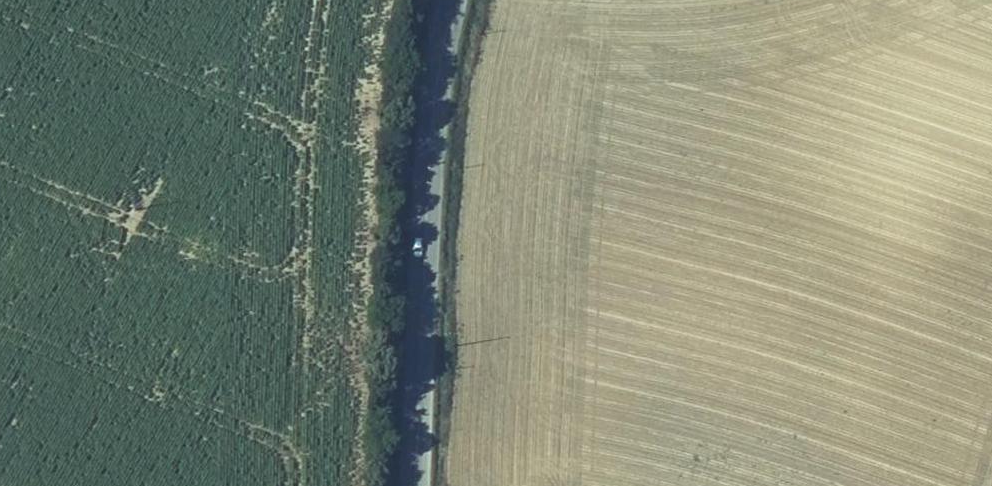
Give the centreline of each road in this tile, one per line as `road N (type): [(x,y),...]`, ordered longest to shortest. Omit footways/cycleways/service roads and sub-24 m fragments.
road 1 (tertiary): [(415,485),(424,150),(442,0)]

